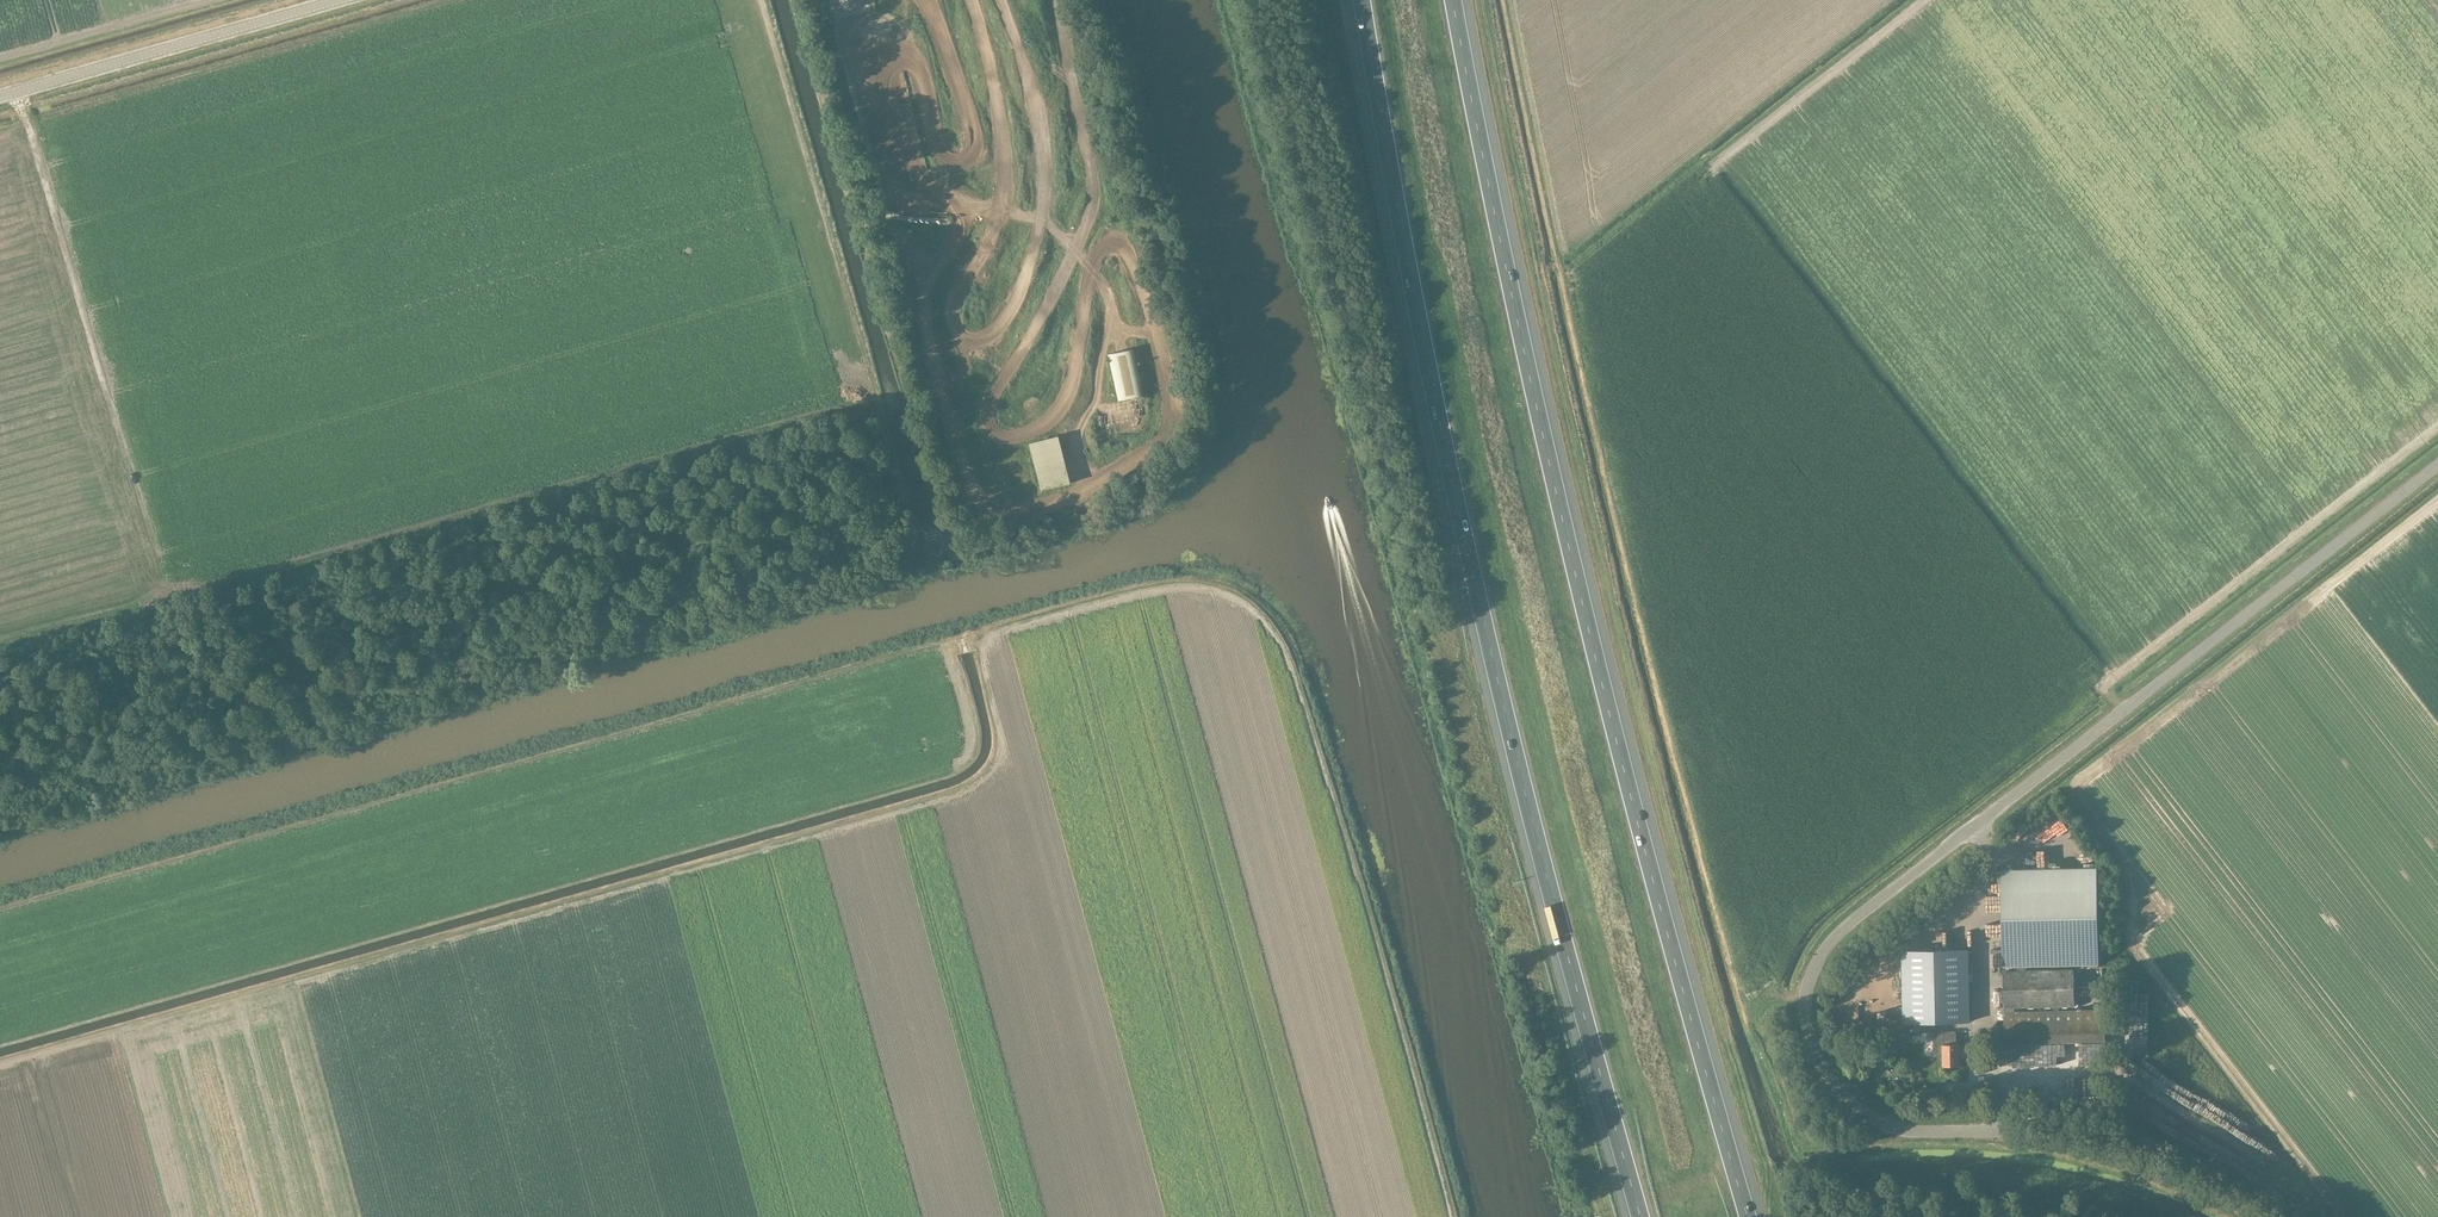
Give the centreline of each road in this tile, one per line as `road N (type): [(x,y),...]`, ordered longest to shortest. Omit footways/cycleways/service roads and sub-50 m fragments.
road 1 (unclassified): [(2252,1216),(2098,1151),(1885,1125),(1848,1100),(1815,1054),(1806,1015),(1809,980),(1826,946),(1854,919),(2437,464)]
road 2 (motorway): [(1747,1216),(1567,539),(1452,0)]
road 3 (motorway): [(1361,0),(1477,595),(1640,1216)]
road 4 (track): [(758,0),(920,545)]
road 5 (track): [(16,90),(167,595)]
road 6 (tertiary): [(0,95),(336,0)]
road 7 (track): [(873,49),(909,102),(939,201),(1013,206),(1072,200)]
road 8 (track): [(996,144),(1037,143),(1061,153),(1113,326),(1122,334),(1154,332)]
road 9 (track): [(832,0),(890,212),(919,217),(945,202)]
road 10 (track): [(1753,1008),(1807,1144),(1838,1147),(1896,1129)]

